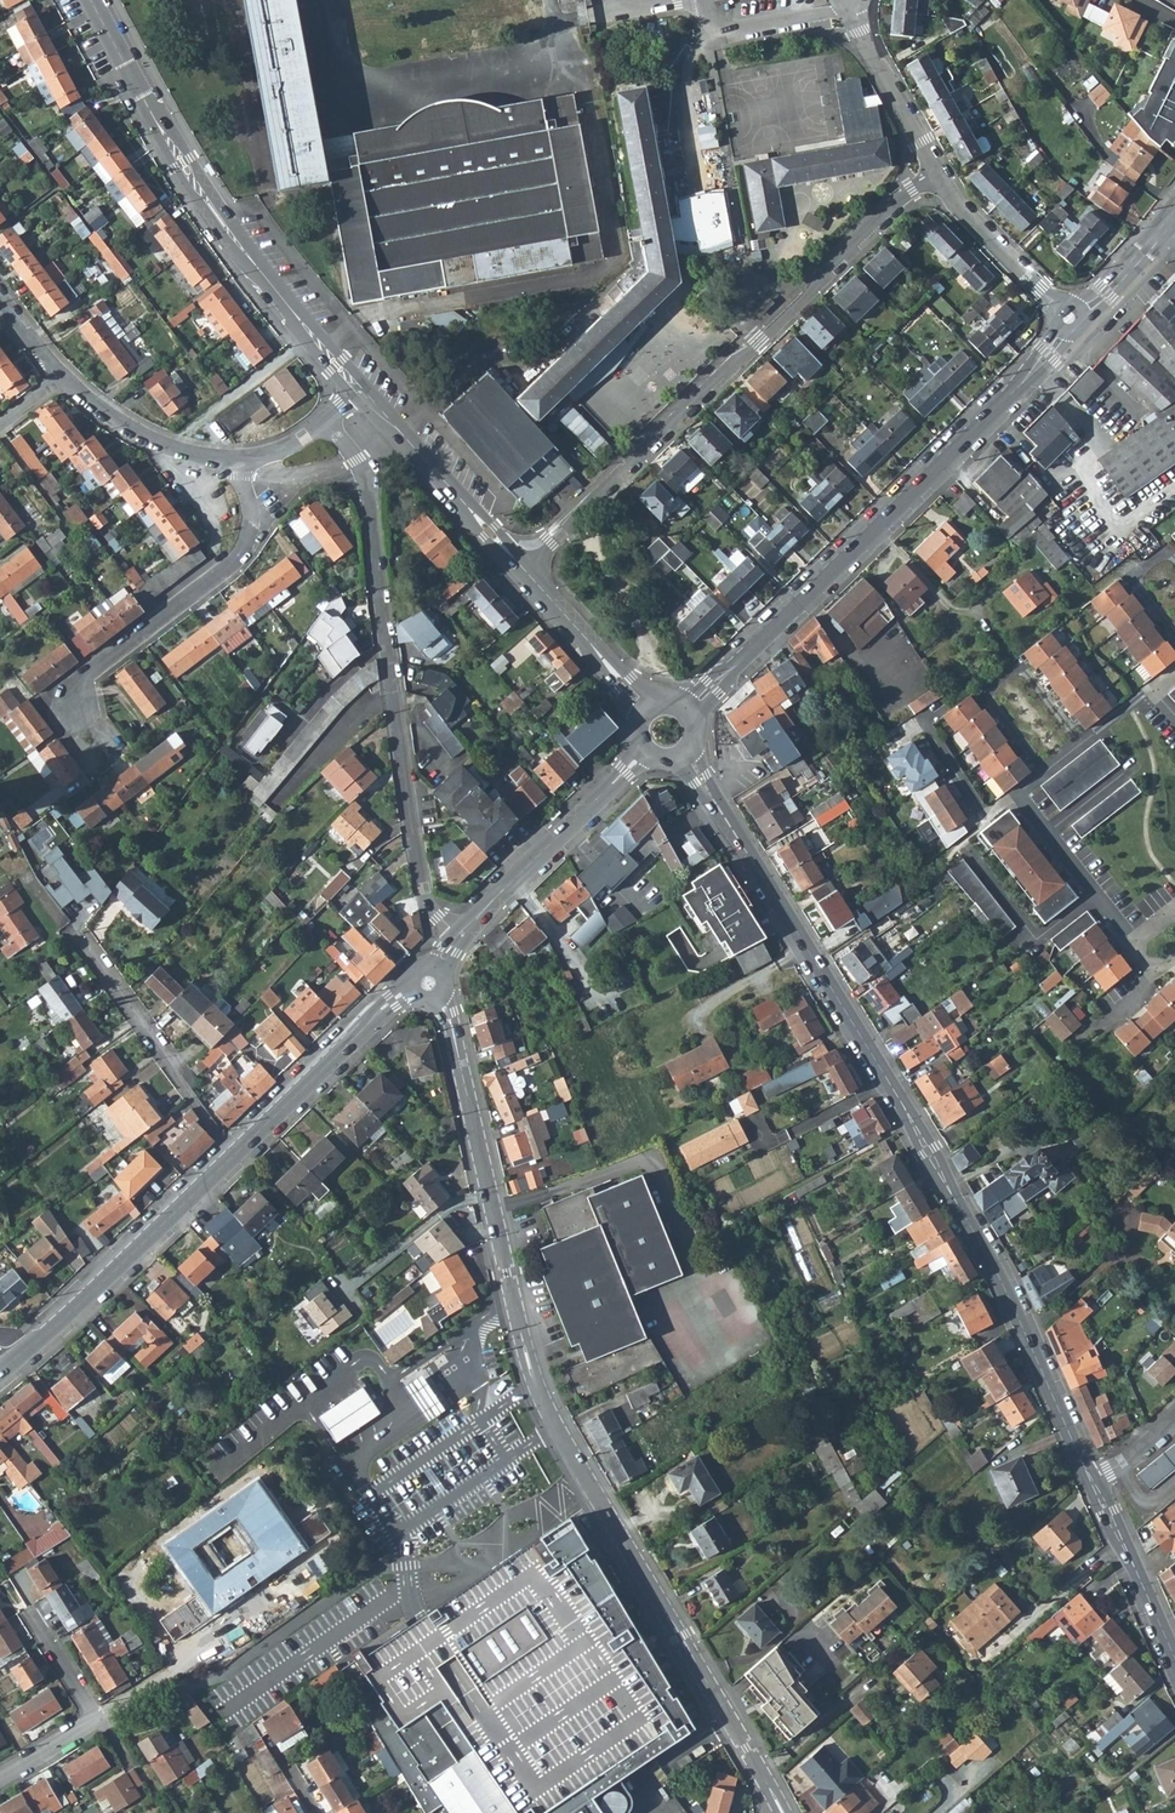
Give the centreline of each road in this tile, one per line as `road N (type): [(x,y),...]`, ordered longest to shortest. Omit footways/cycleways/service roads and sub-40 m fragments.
road 1 (residential): [(429,983),(448,1015),(538,1391),(783,1812)]
road 2 (residential): [(688,748),(993,1267),(1091,1481)]
road 3 (tertiary): [(0,1371),(373,1017),(429,983)]
road 4 (residential): [(523,568),(752,352),(885,212),(937,175)]
road 5 (tertiary): [(687,710),(1047,355),(1068,318)]
road 6 (residential): [(357,460),(369,492),(417,863),(430,906),(460,936)]
road 7 (residential): [(101,749),(82,723),(78,695),(94,673),(240,557),(253,520),(239,466)]
road 8 (track): [(309,341),(171,446),(169,458),(203,495),(218,536)]
road 9 (tertiary): [(460,936),(643,750)]
road 10 (residential): [(27,1608),(98,1718),(0,1775)]
road 11 (residential): [(61,376),(153,442),(239,466)]
road 12 (residential): [(1091,1481),(1174,1658)]
road 13 (residential): [(937,175),(973,226),(1068,318)]
road 14 (residential): [(1133,945),(1017,794)]
road 15 (residential): [(398,427),(523,568)]
road 16 (residential): [(523,568),(645,707)]
road 17 (residential): [(854,10),(937,175)]
road 18 (residential): [(1017,794),(983,820),(920,717)]
road 19 (residential): [(703,0),(708,19),(723,31),(842,7)]
road 20 (residential): [(150,101),(175,166),(221,218)]
road 21 (residential): [(221,218),(191,157),(150,101)]
road 22 (residential): [(221,218),(300,318)]
road 23 (tertiary): [(1068,318),(1107,292),(1158,235)]

